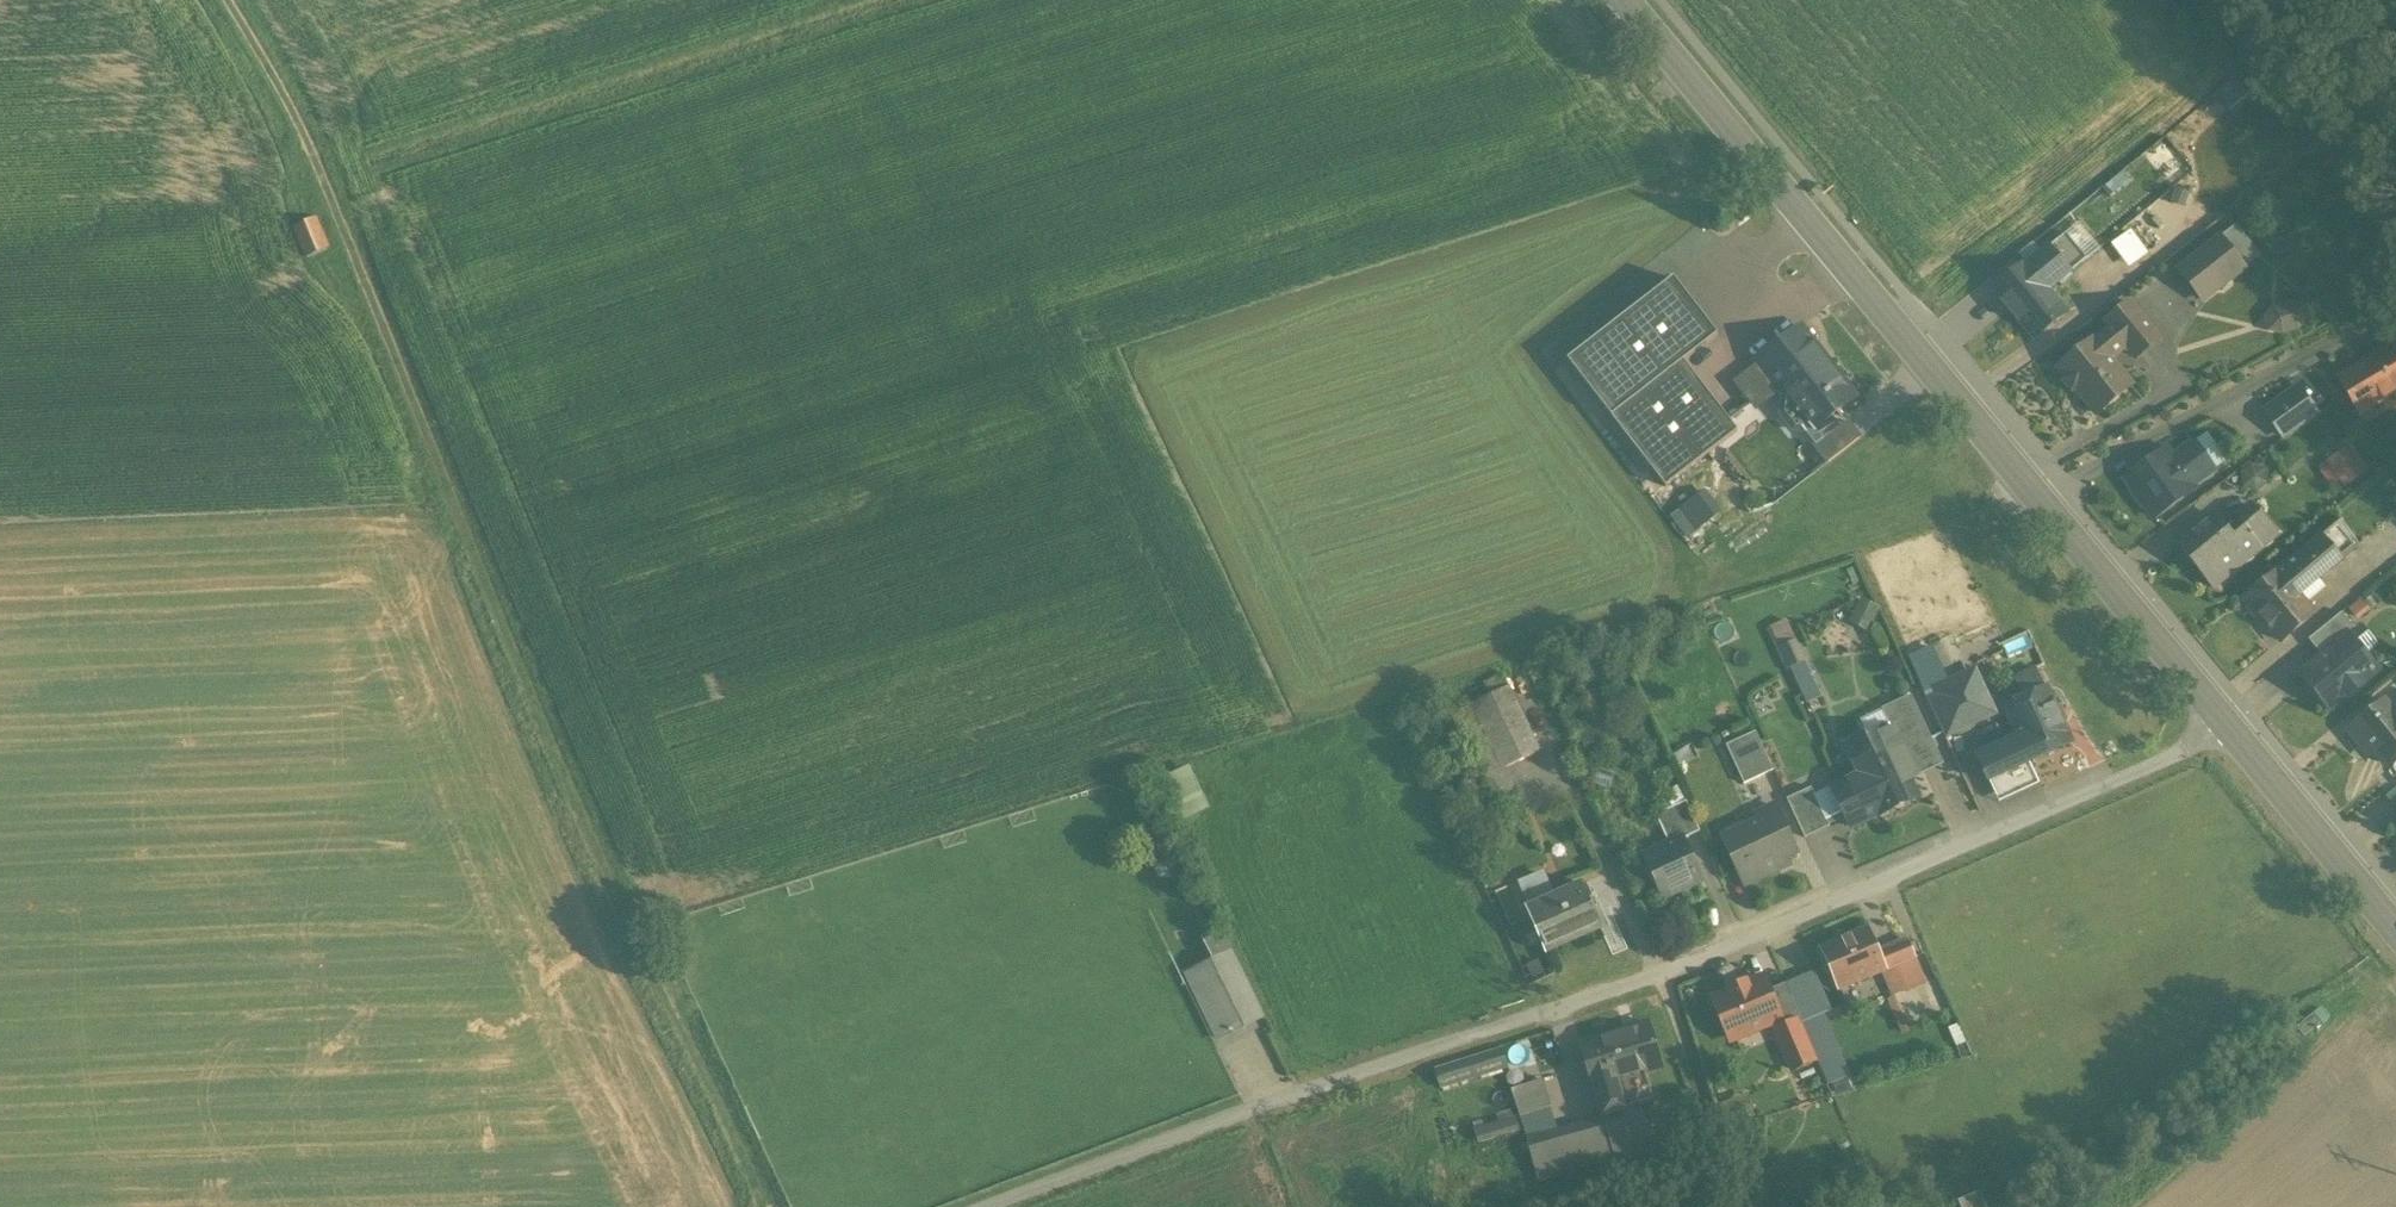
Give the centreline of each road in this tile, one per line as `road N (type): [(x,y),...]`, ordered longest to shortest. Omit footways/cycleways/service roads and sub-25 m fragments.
road 1 (unclassified): [(2226,726),(2167,759),(1657,973),(1212,1117),(983,1206)]
road 2 (track): [(758,1206),(569,794),(344,228),(294,118),(226,0)]
road 3 (tertiary): [(1623,0),(2226,726)]
road 4 (tertiary): [(2226,726),(2395,931)]
road 5 (track): [(1661,971),(1718,1151)]

